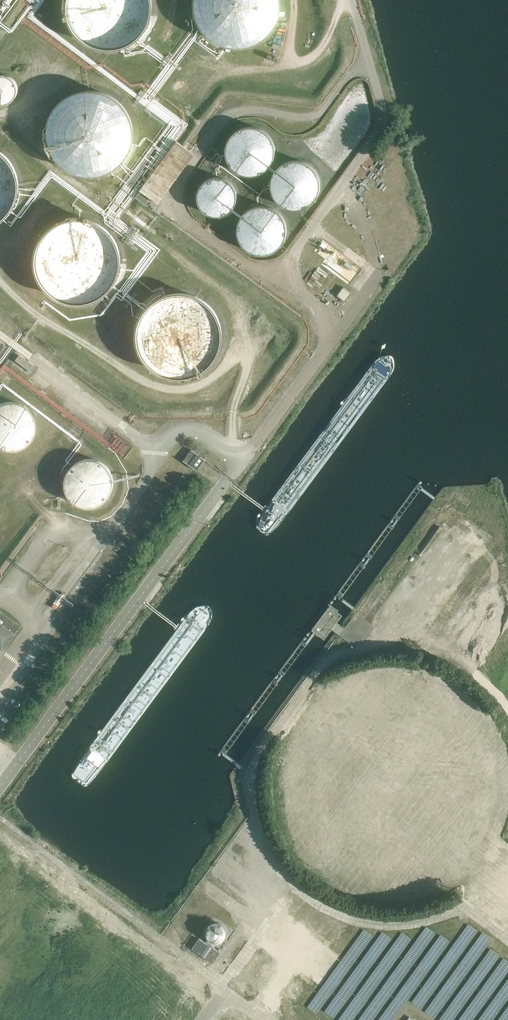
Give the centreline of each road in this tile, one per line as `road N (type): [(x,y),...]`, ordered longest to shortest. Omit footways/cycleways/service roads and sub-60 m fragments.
road 1 (unclassified): [(0,786),(229,478)]

